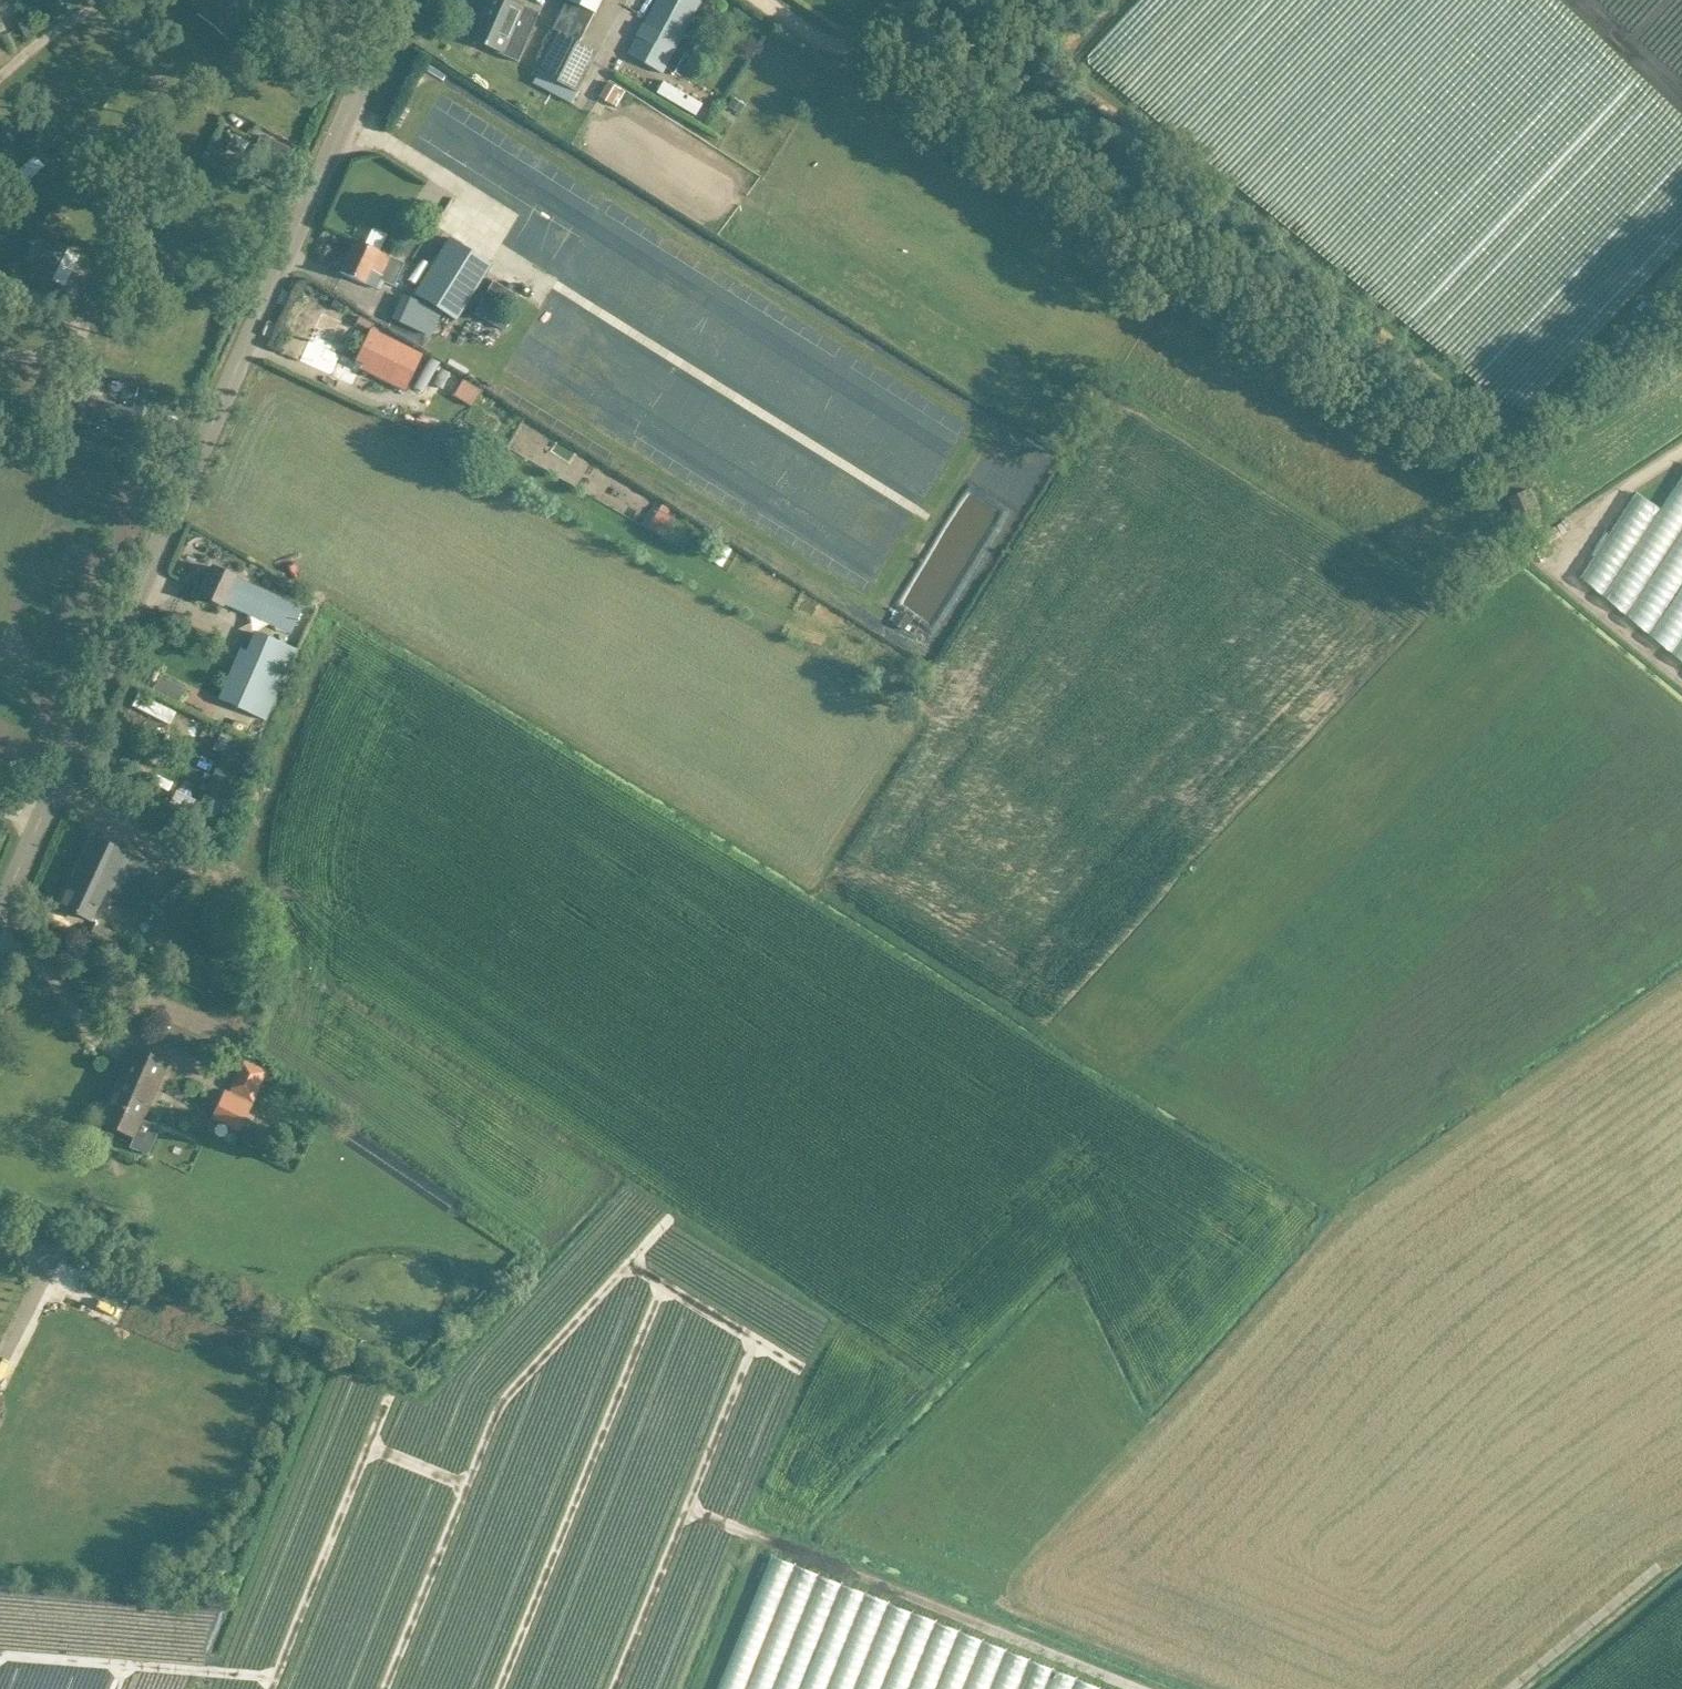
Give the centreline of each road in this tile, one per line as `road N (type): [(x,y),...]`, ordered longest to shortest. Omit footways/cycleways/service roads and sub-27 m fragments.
road 1 (unclassified): [(0,908),(407,0)]
road 2 (track): [(200,471),(0,438)]
road 3 (track): [(754,0),(816,41),(844,47),(873,42),(918,0)]

